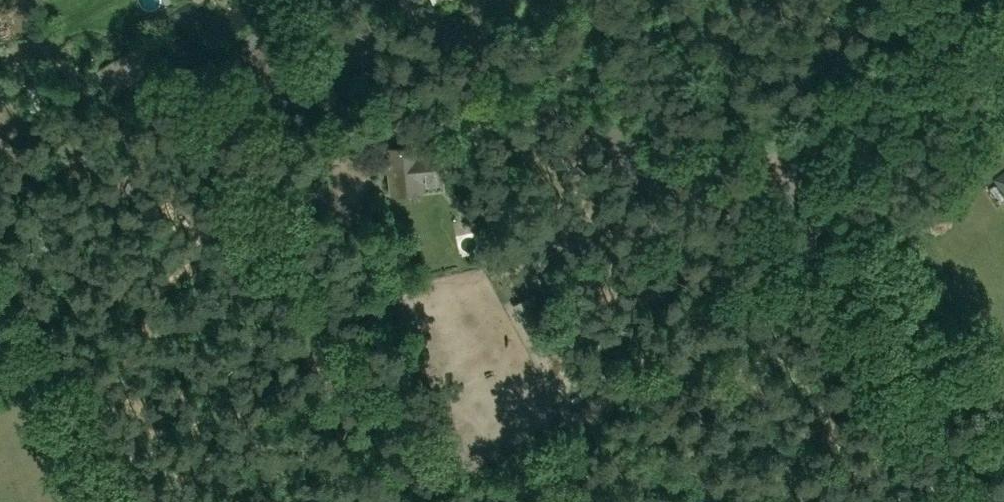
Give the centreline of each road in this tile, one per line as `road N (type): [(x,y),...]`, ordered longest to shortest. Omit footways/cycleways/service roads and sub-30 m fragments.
road 1 (unclassified): [(964,501),(814,248),(792,187),(808,142),(833,120),(977,24)]
road 2 (track): [(798,159),(744,156),(648,0)]

